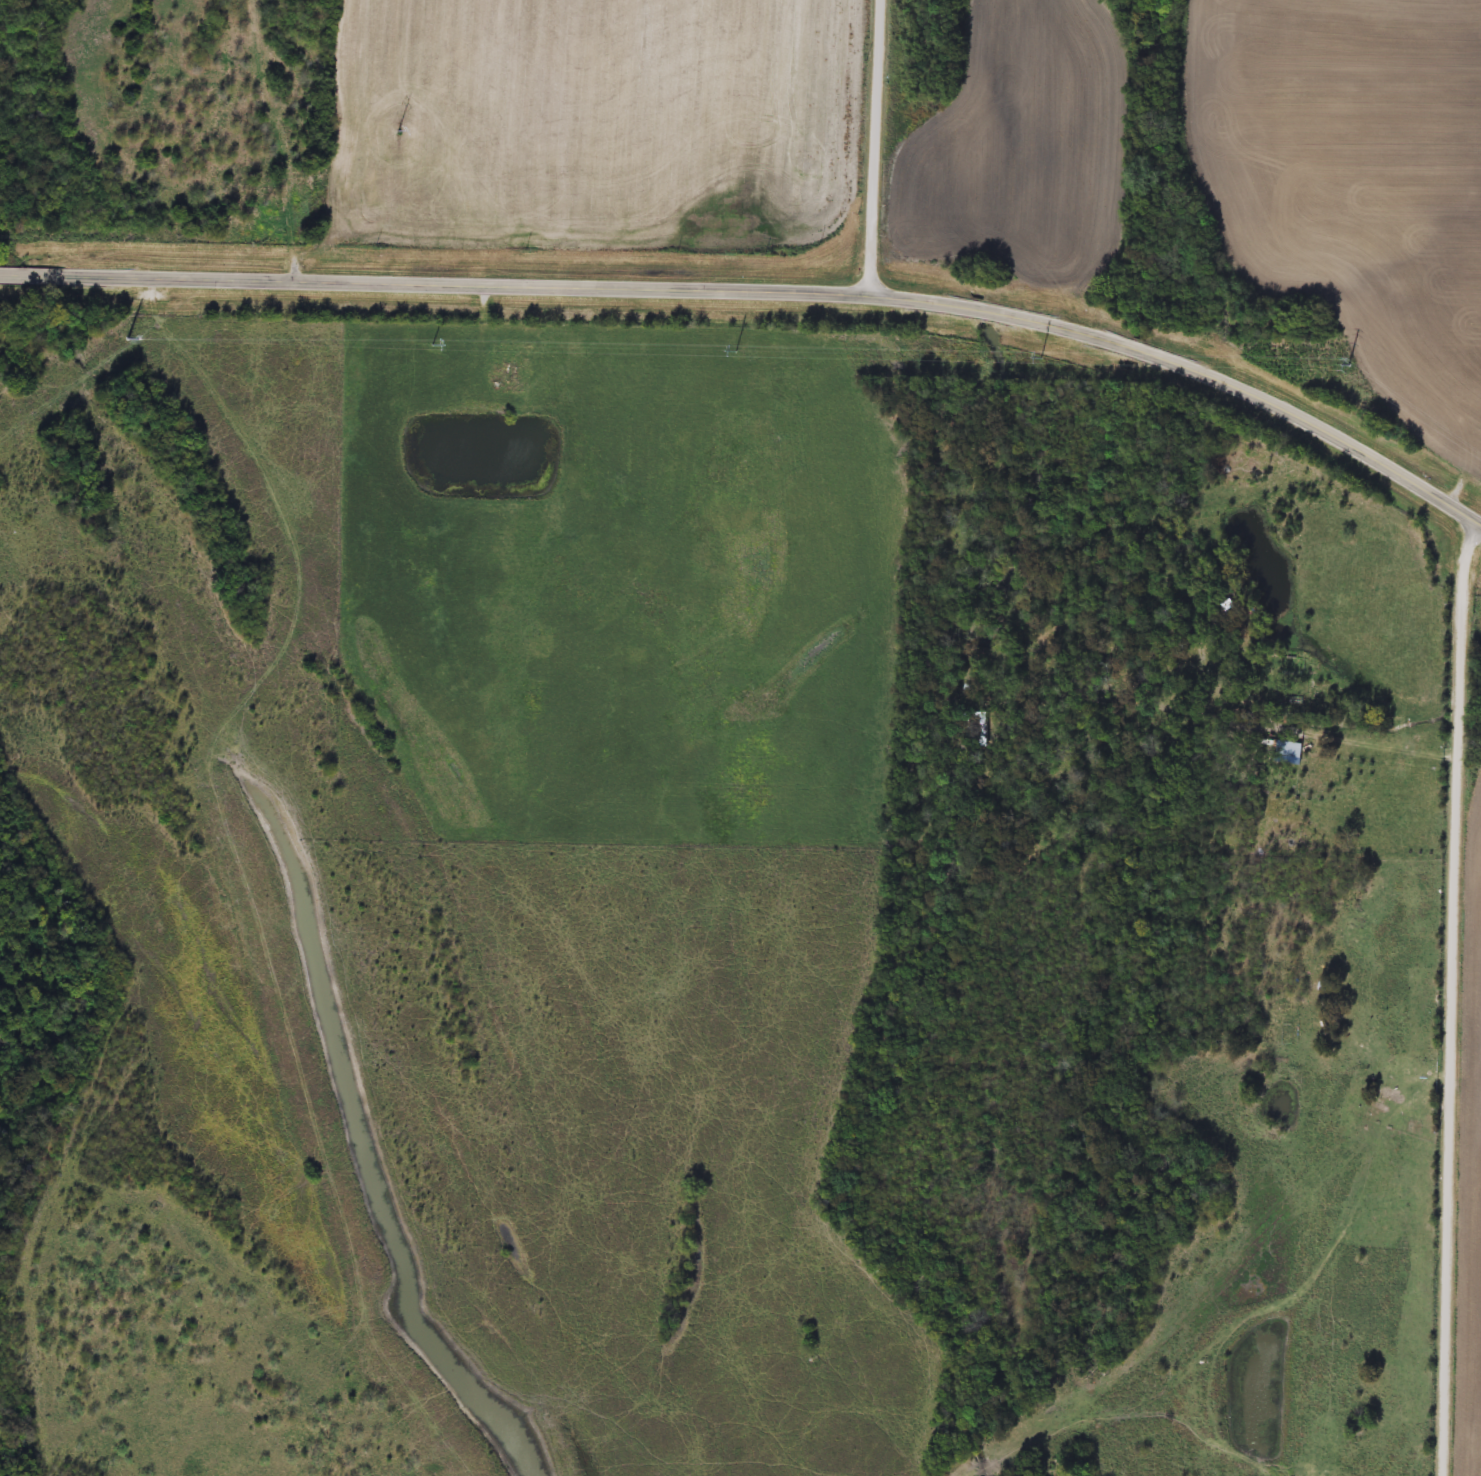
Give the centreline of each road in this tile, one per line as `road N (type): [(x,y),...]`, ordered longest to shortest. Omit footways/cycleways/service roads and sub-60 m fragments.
road 1 (tertiary): [(0,276),(867,291),(1001,310),(1189,364),(1359,448),(1480,523)]
road 2 (residential): [(1431,1475),(1441,733)]
road 3 (residential): [(867,291),(882,0)]
road 4 (residential): [(1441,733),(1457,572),(1472,518)]

